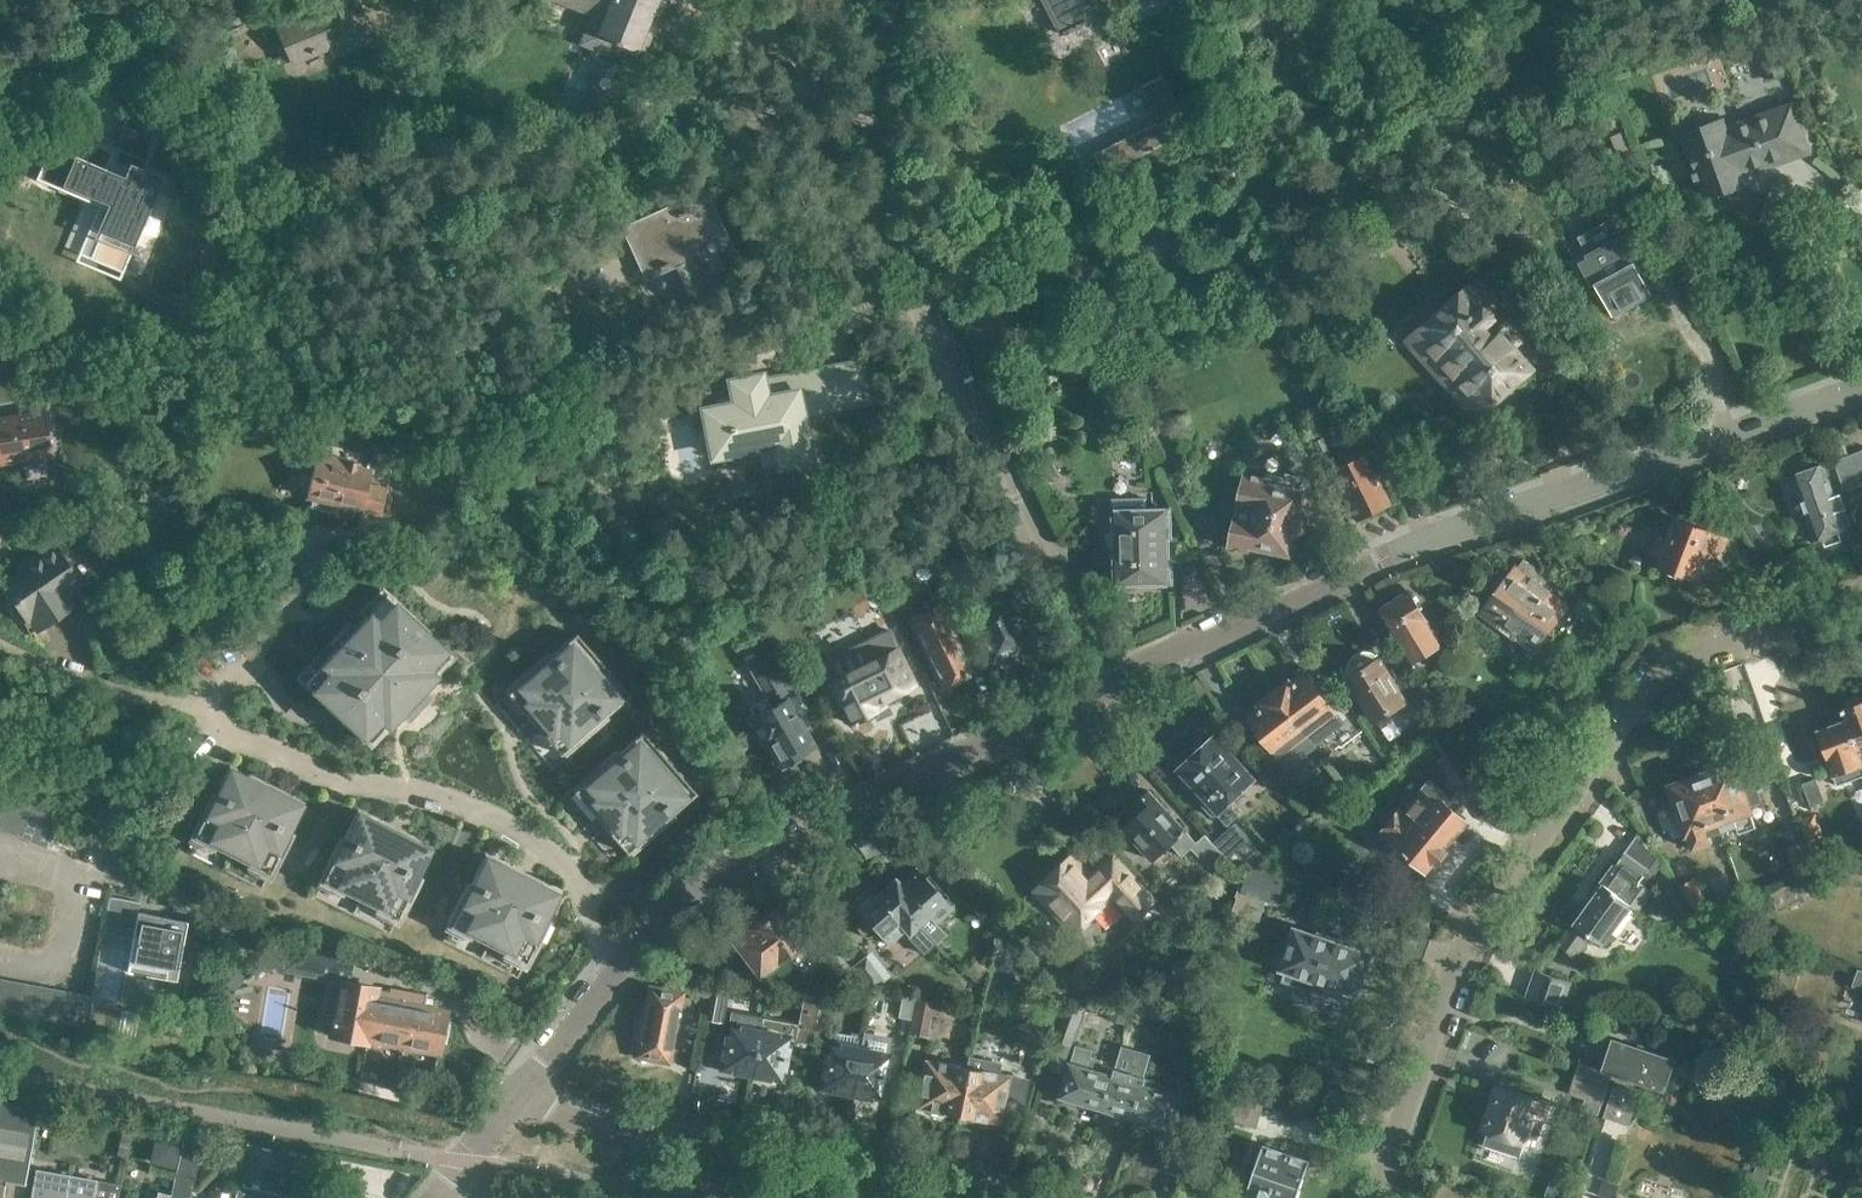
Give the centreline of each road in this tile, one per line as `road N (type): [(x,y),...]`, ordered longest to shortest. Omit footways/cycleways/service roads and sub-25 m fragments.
road 1 (tertiary): [(1101,691),(1142,664),(1226,634),(1403,550),(1861,387)]
road 2 (residential): [(1376,1197),(1456,959),(1634,702),(1690,649),(1861,600)]
road 3 (tertiary): [(518,1094),(659,917),(742,860),(840,823),(861,802),(1101,691)]
road 4 (residential): [(1101,691),(874,209)]
road 5 (residential): [(975,1197),(571,1120),(518,1094)]
road 6 (residential): [(874,209),(828,200),(811,174),(817,136),(852,124)]
road 7 (tertiary): [(435,1197),(518,1094)]

